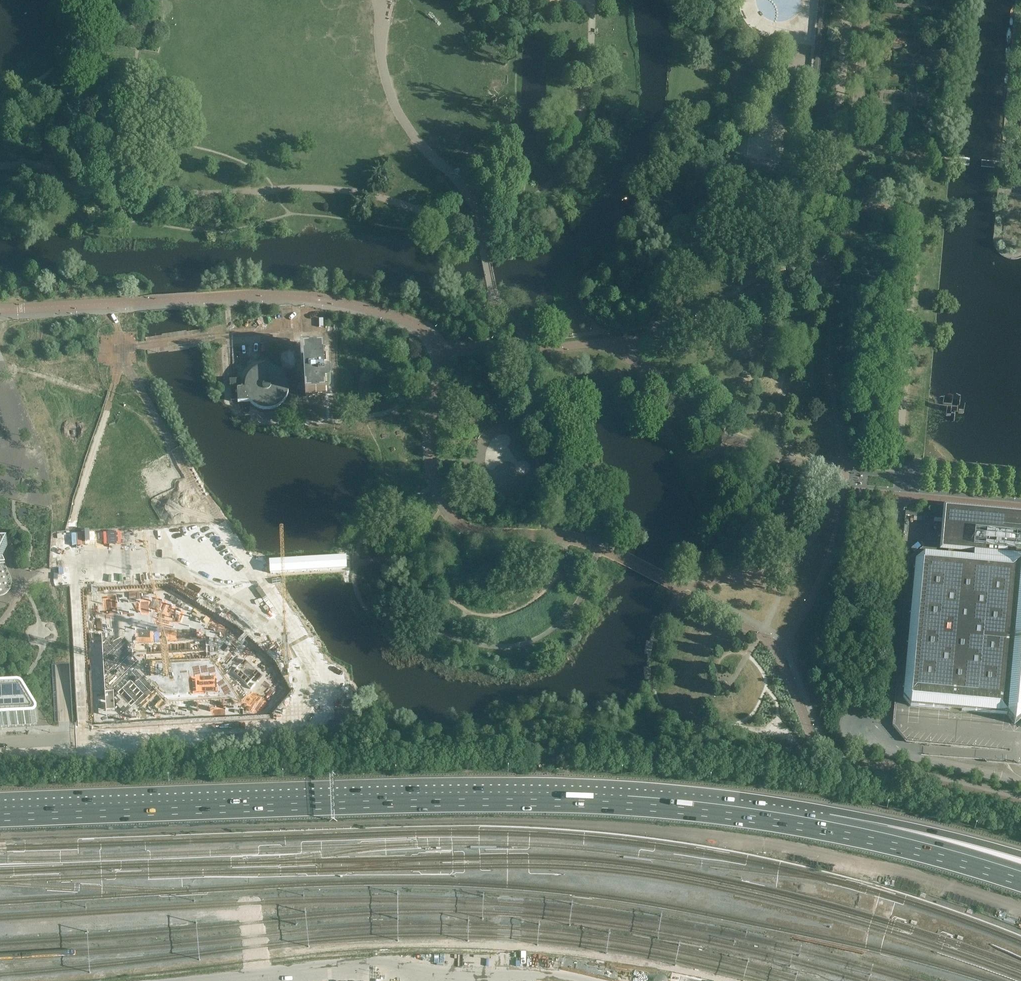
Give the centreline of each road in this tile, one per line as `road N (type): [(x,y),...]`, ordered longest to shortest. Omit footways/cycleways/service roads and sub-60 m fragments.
road 1 (motorway): [(825,828),(702,809),(525,799),(0,815)]
road 2 (motorway): [(1020,880),(825,828)]
road 3 (motorway): [(1020,857),(825,828)]

